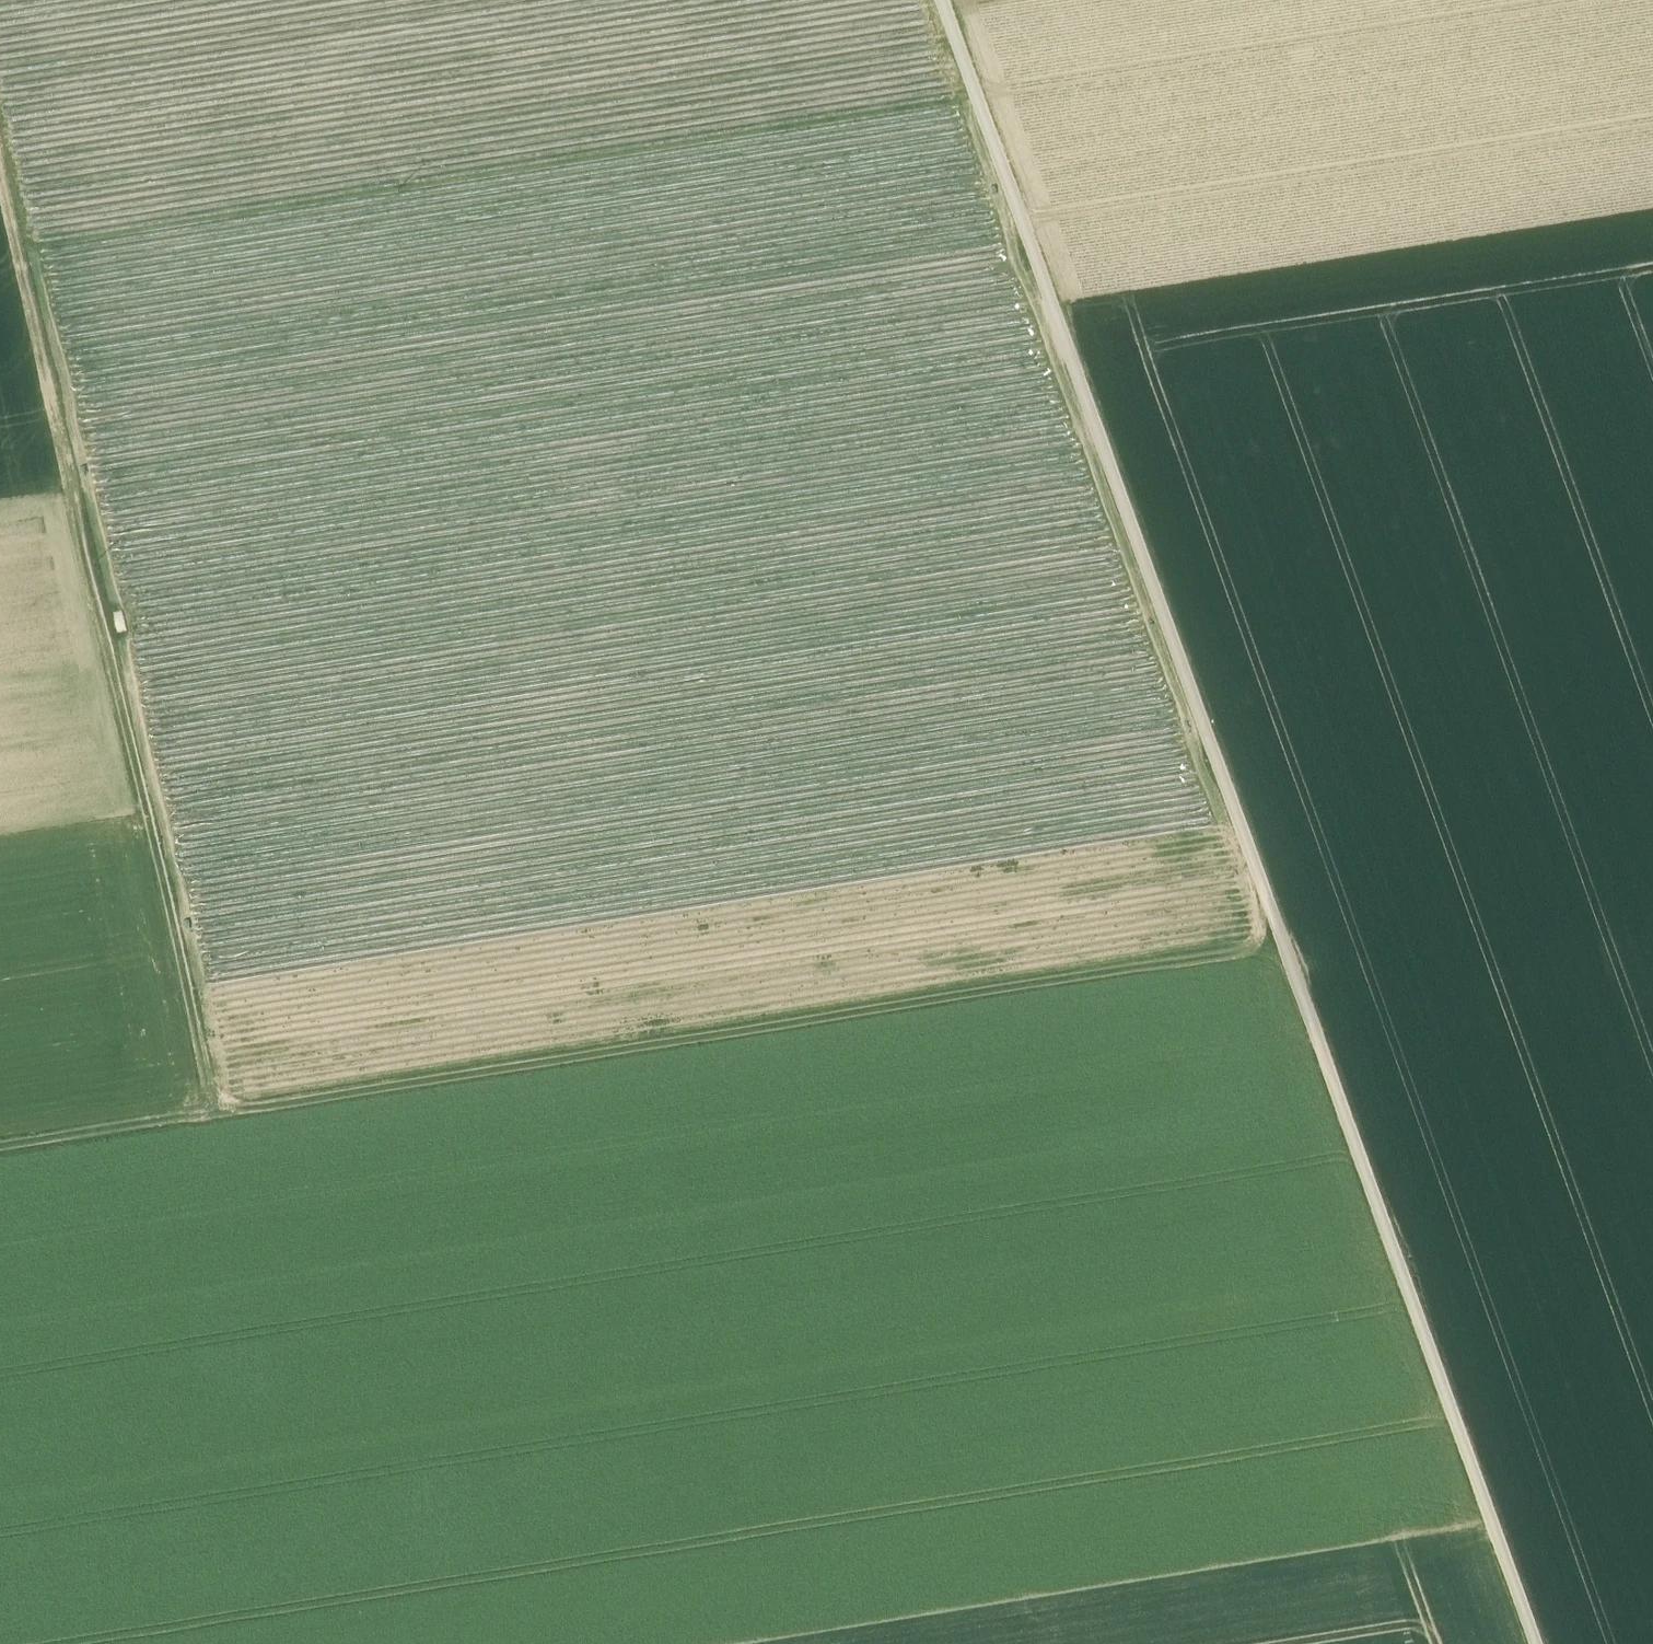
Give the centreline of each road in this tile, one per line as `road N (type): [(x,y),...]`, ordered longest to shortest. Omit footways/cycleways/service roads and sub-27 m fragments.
road 1 (track): [(942,0),(1536,1643)]
road 2 (track): [(0,1150),(1283,944)]
road 3 (track): [(0,179),(210,1118)]

